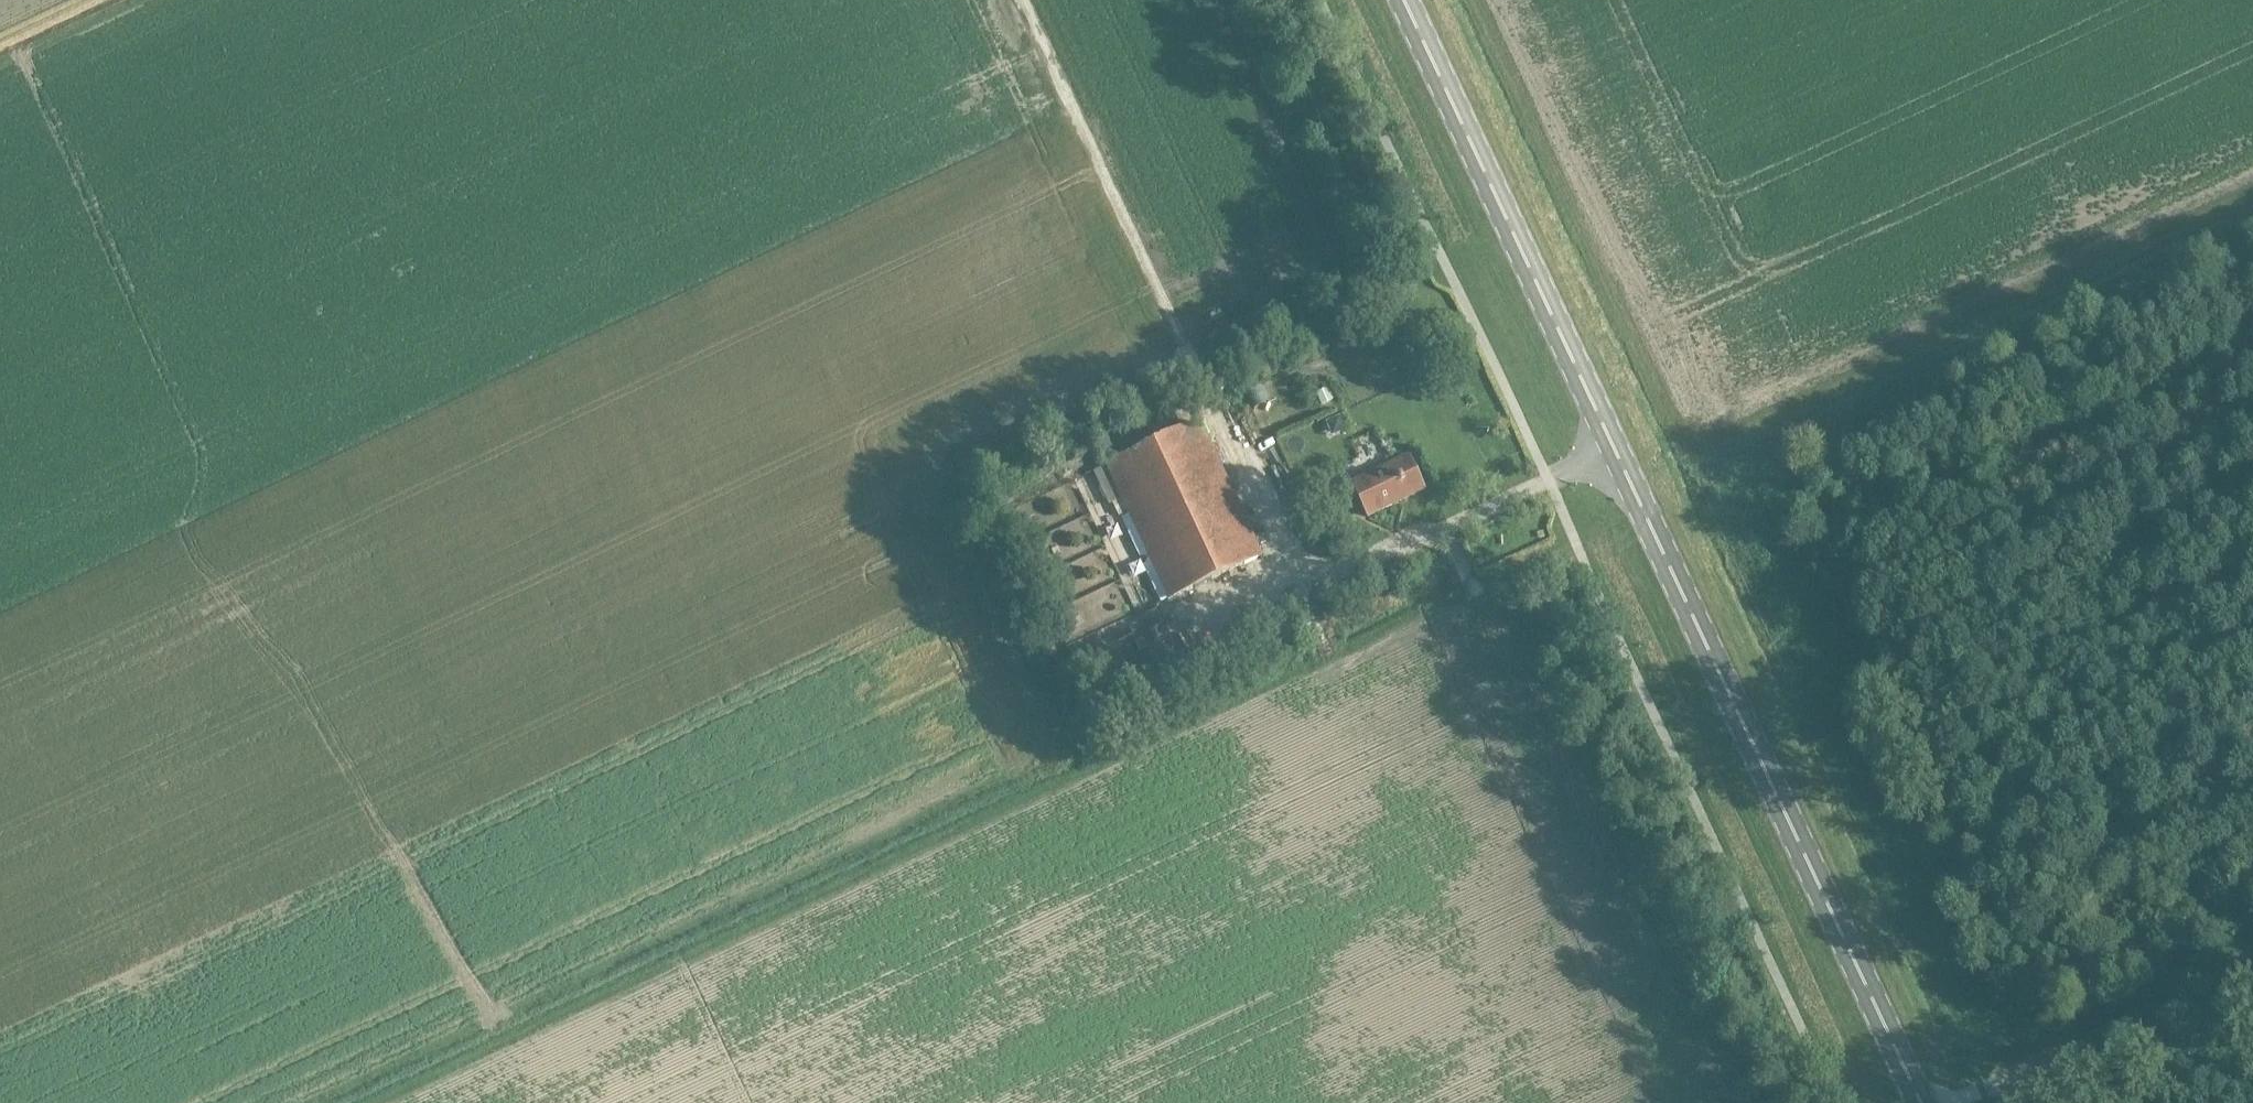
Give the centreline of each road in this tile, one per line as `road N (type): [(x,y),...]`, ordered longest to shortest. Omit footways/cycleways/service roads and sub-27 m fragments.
road 1 (secondary): [(1914,1102),(1393,0)]
road 2 (track): [(2252,948),(2142,1013),(1942,1102)]

